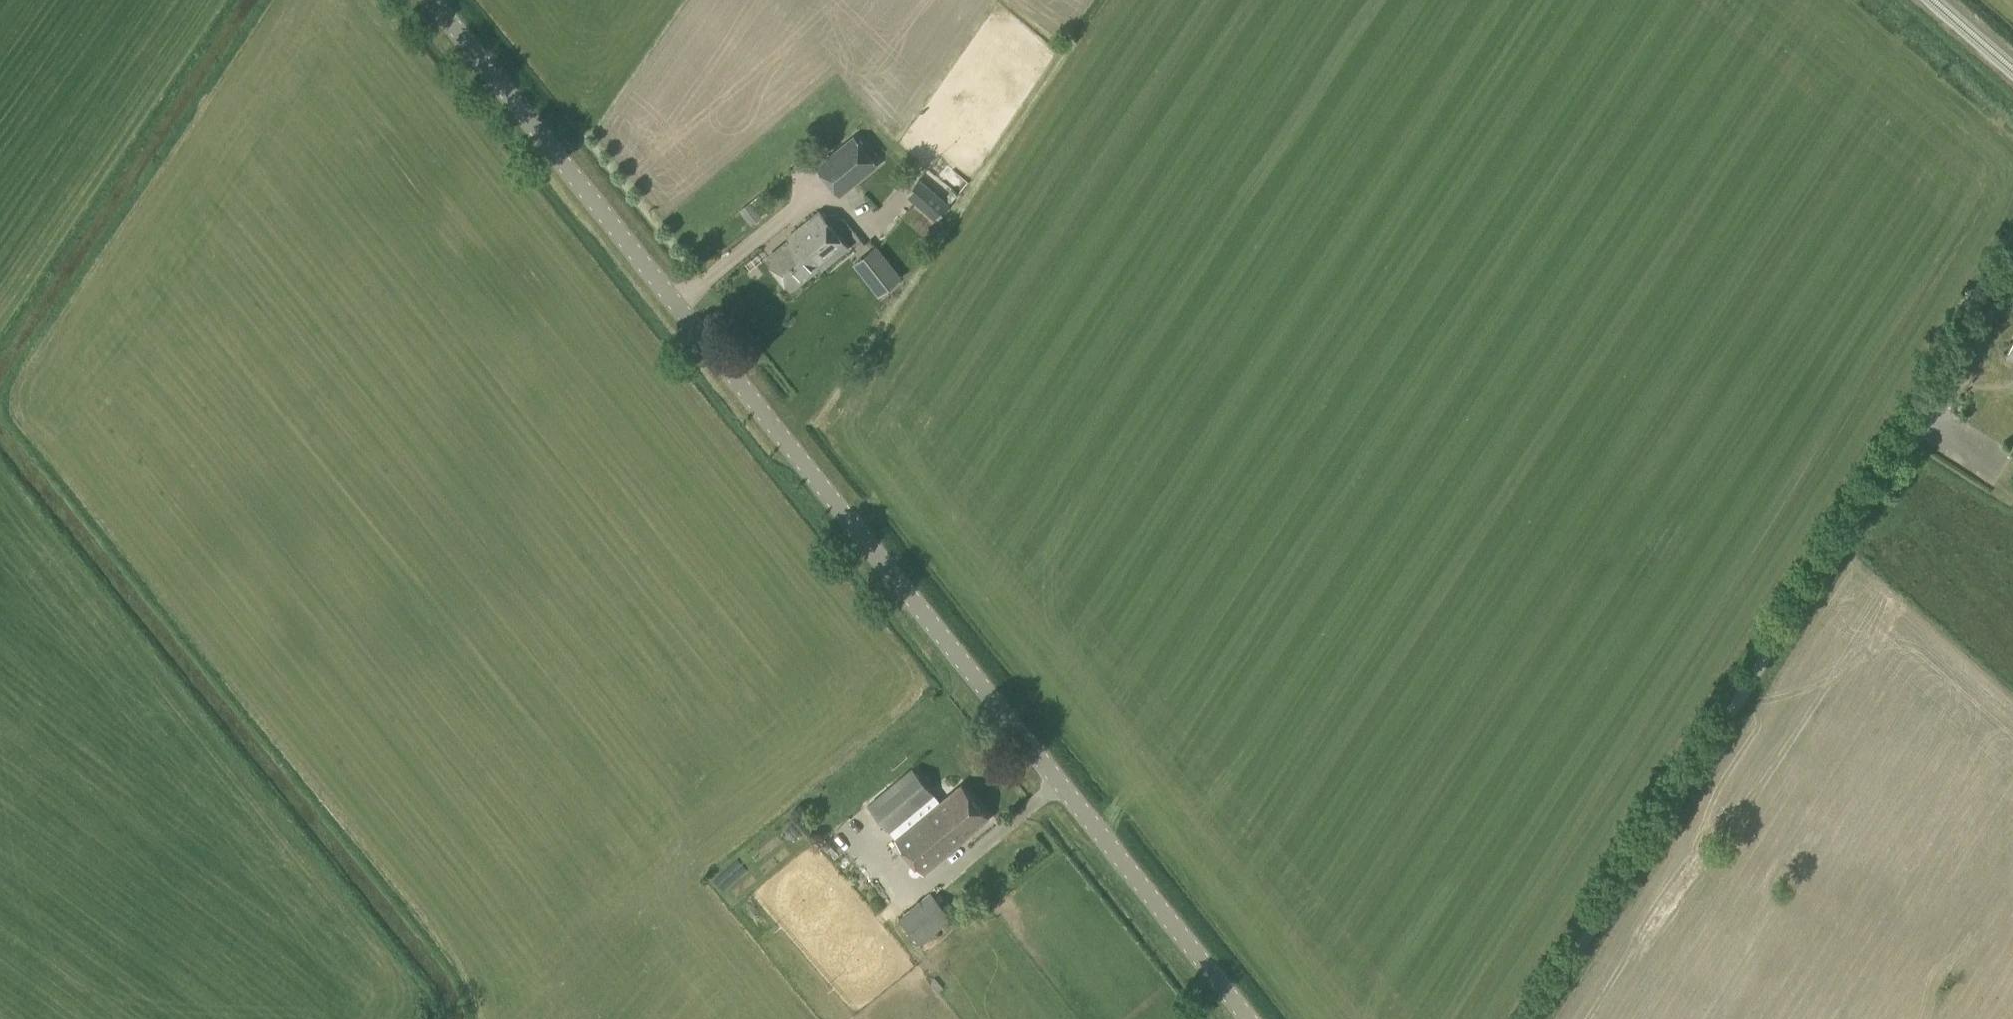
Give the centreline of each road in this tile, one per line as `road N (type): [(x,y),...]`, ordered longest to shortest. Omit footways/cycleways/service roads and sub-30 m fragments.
road 1 (unclassified): [(1240,1018),(432,0)]
road 2 (unclassified): [(1535,1018),(2012,261)]

